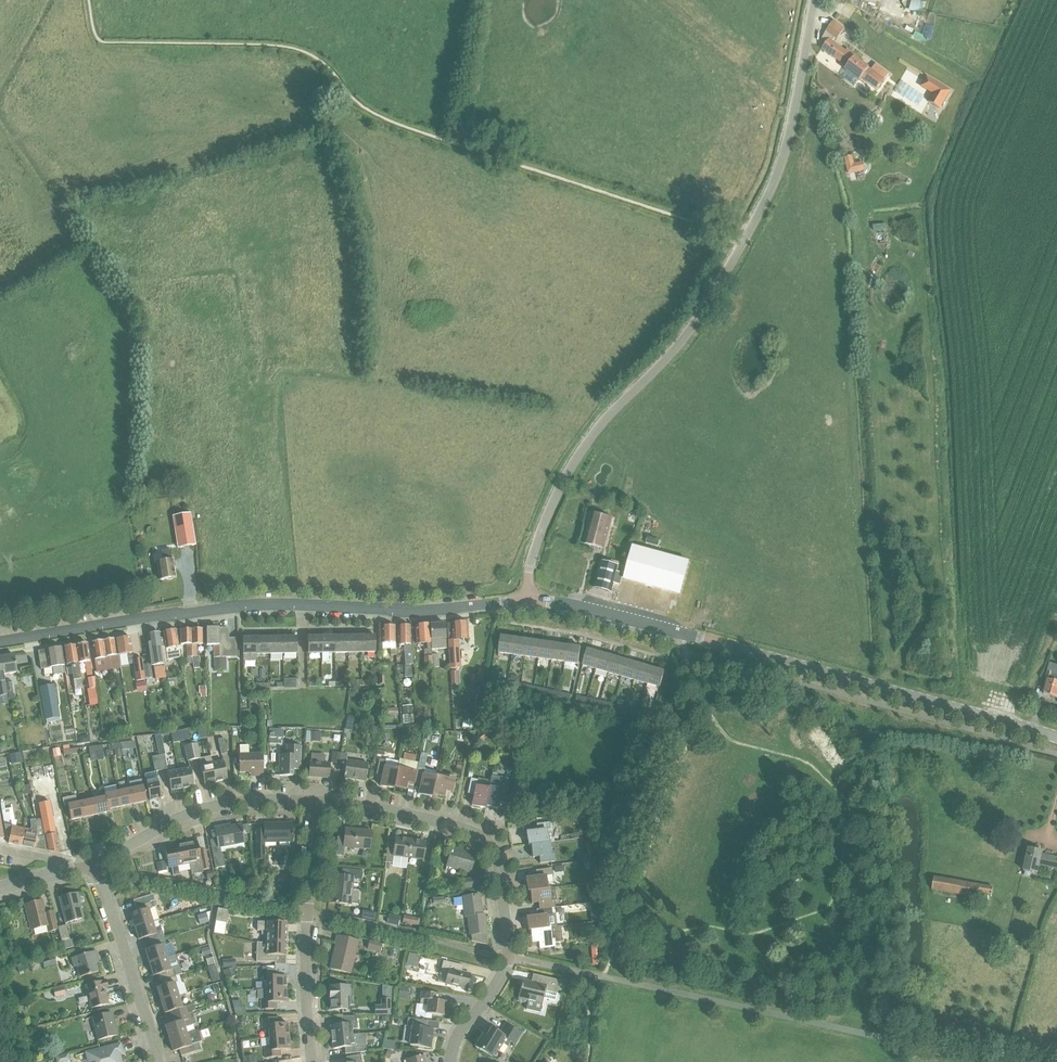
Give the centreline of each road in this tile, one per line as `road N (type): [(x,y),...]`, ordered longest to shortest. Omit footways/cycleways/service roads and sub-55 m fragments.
road 1 (unclassified): [(526,602),(530,565),(557,492),(608,416),(696,322),(771,193),(790,144),(815,0)]
road 2 (secondary): [(1056,738),(591,611),(526,602)]
road 3 (secondary): [(0,643),(237,608),(436,610),(526,602)]
road 4 (residential): [(990,1061),(507,957)]
road 5 (residential): [(317,801),(454,826),(485,839),(498,859),(507,957)]
road 6 (residential): [(94,867),(207,809),(317,801)]
road 7 (residential): [(307,912),(507,957)]
road 8 (residential): [(158,1061),(94,867)]
road 9 (residential): [(143,877),(307,912)]
road 10 (residential): [(312,1061),(307,912)]
road 11 (residential): [(449,1061),(507,957)]

